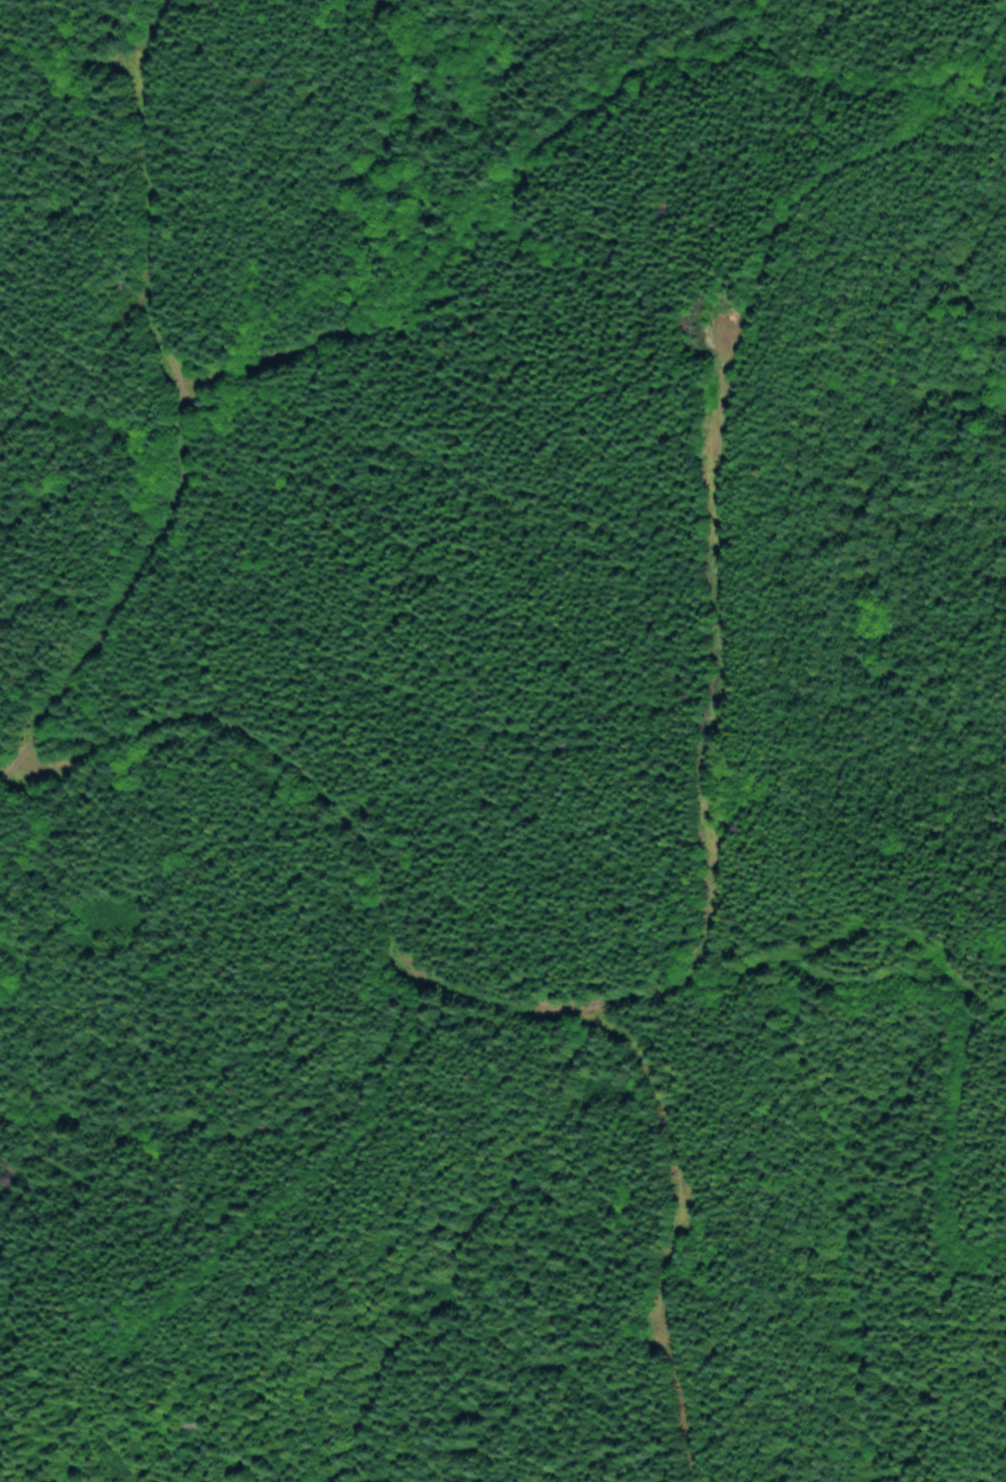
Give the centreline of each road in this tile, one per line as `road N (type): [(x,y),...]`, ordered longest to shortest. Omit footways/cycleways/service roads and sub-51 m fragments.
road 1 (track): [(0,813),(79,764),(150,536),(162,338),(120,236),(96,38),(101,0)]

